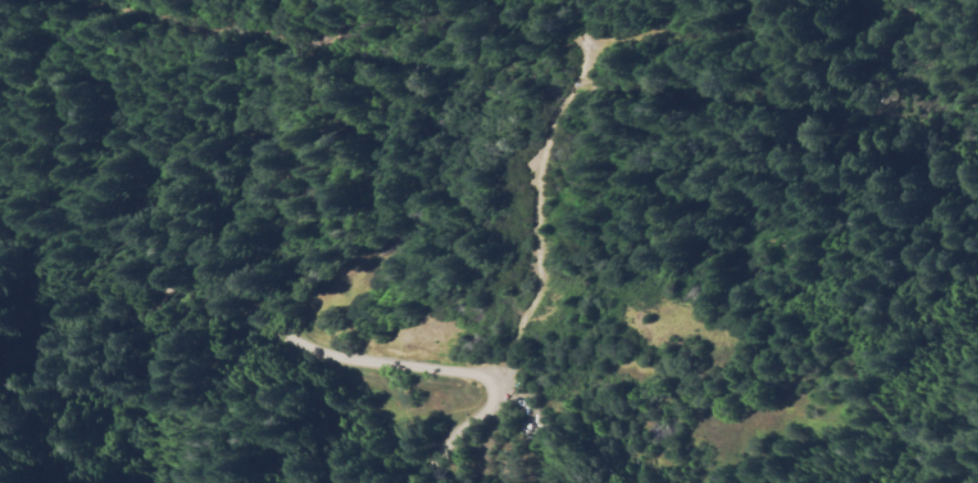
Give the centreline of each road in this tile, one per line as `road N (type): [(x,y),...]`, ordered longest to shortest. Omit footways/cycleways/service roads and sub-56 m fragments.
road 1 (residential): [(0,235),(160,280),(319,343),(390,363),(493,374),(507,387),(510,405),(484,436),(413,482)]

